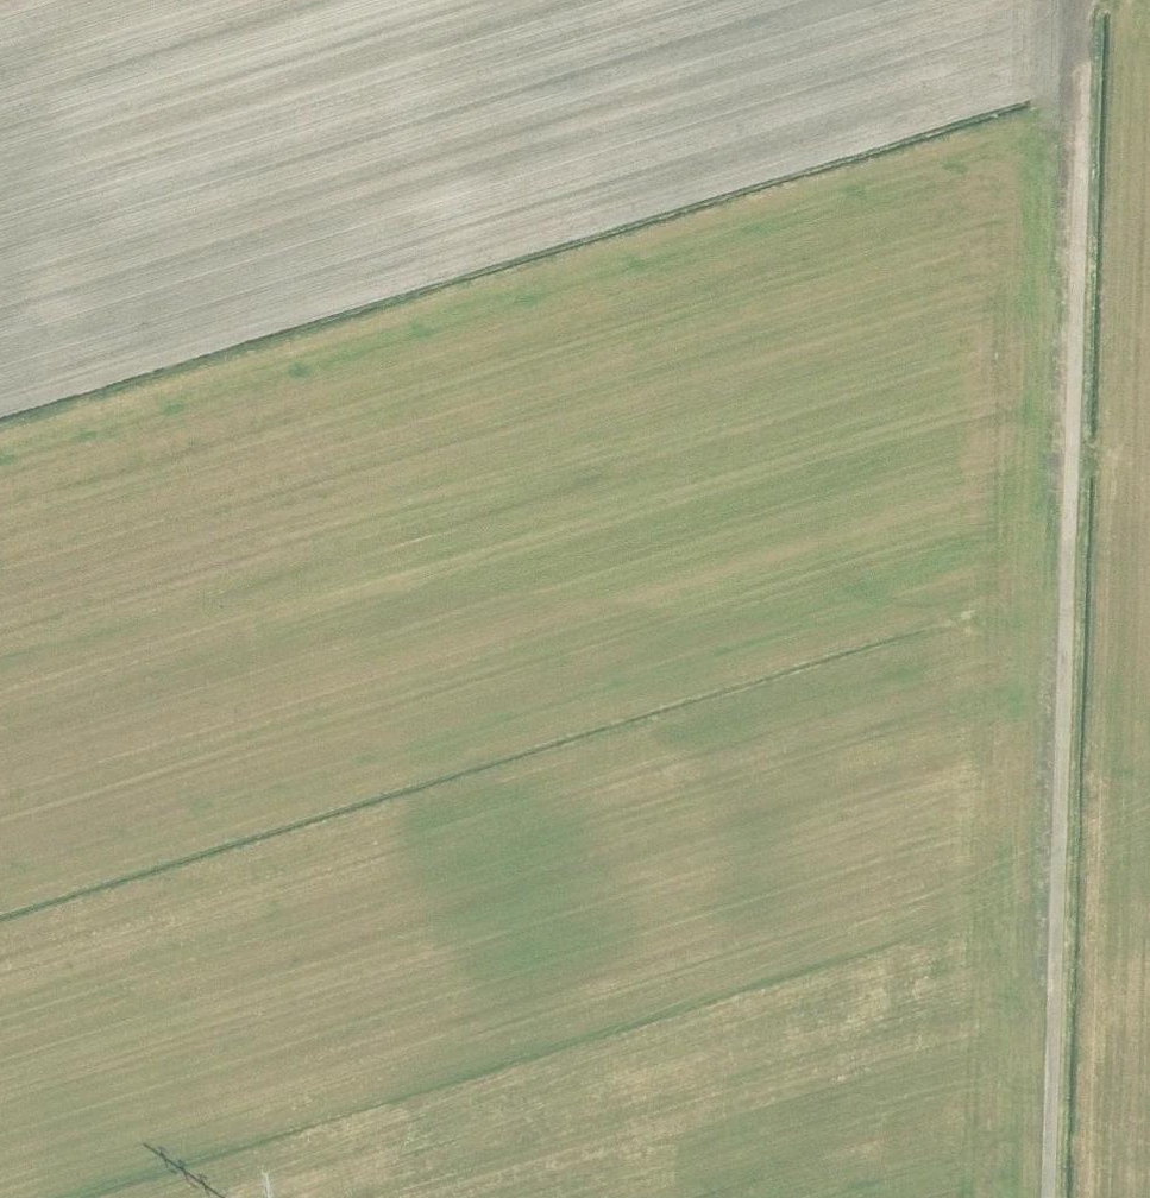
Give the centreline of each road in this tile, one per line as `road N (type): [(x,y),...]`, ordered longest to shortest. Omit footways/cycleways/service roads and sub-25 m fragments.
road 1 (track): [(1086,0),(1049,1197)]

